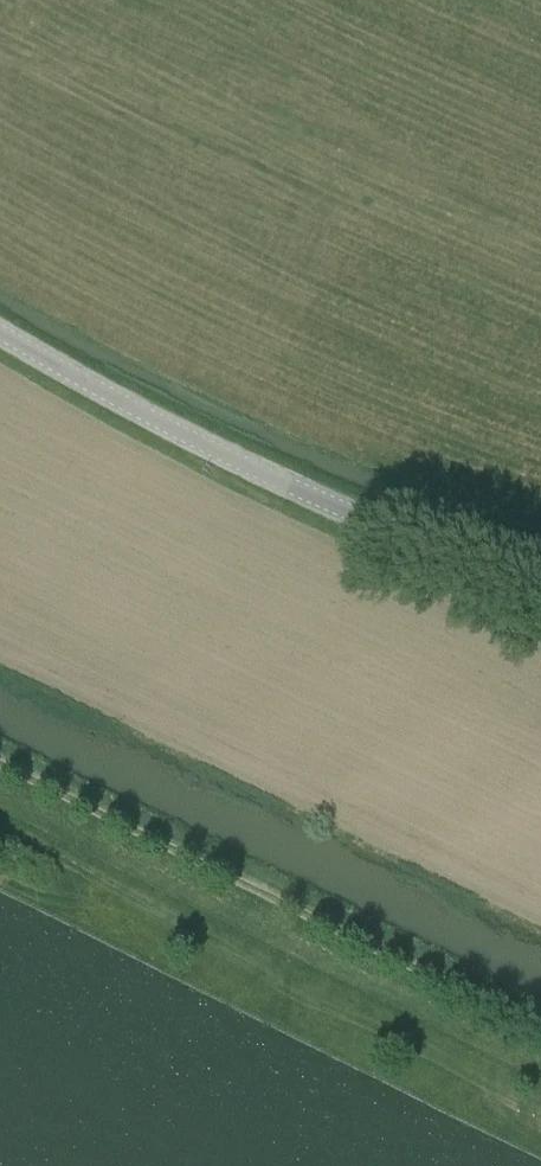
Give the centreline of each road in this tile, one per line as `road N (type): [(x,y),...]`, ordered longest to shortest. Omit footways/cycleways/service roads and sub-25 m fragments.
road 1 (track): [(0,765),(540,1030)]
road 2 (tertiary): [(540,587),(336,510),(0,336)]

